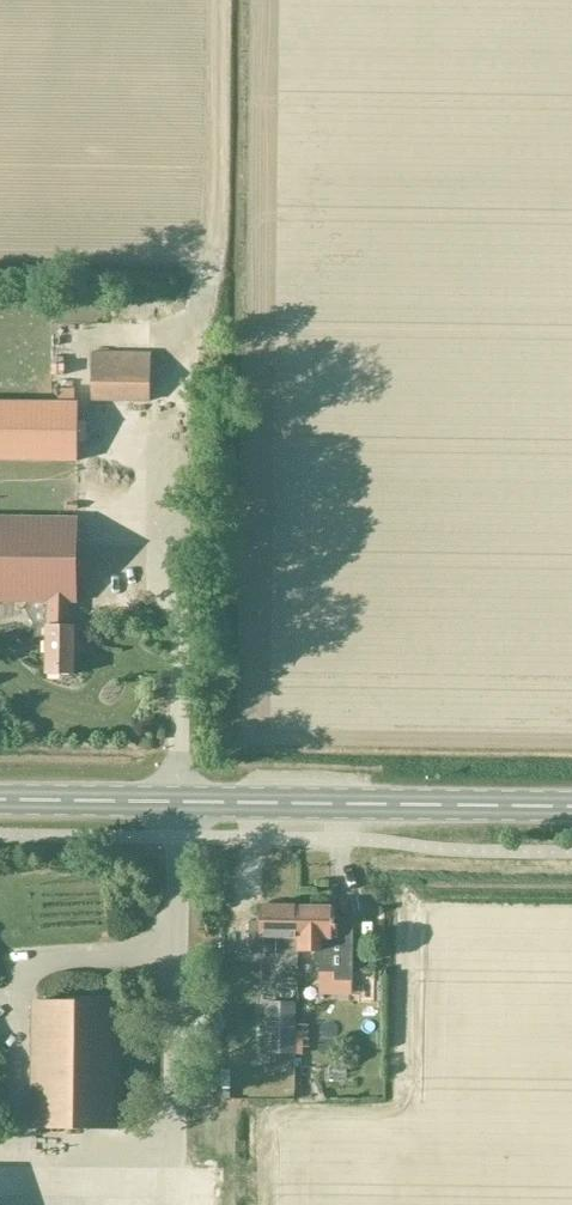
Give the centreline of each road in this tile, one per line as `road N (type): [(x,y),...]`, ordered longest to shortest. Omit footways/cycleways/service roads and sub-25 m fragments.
road 1 (secondary): [(571,808),(0,801)]

